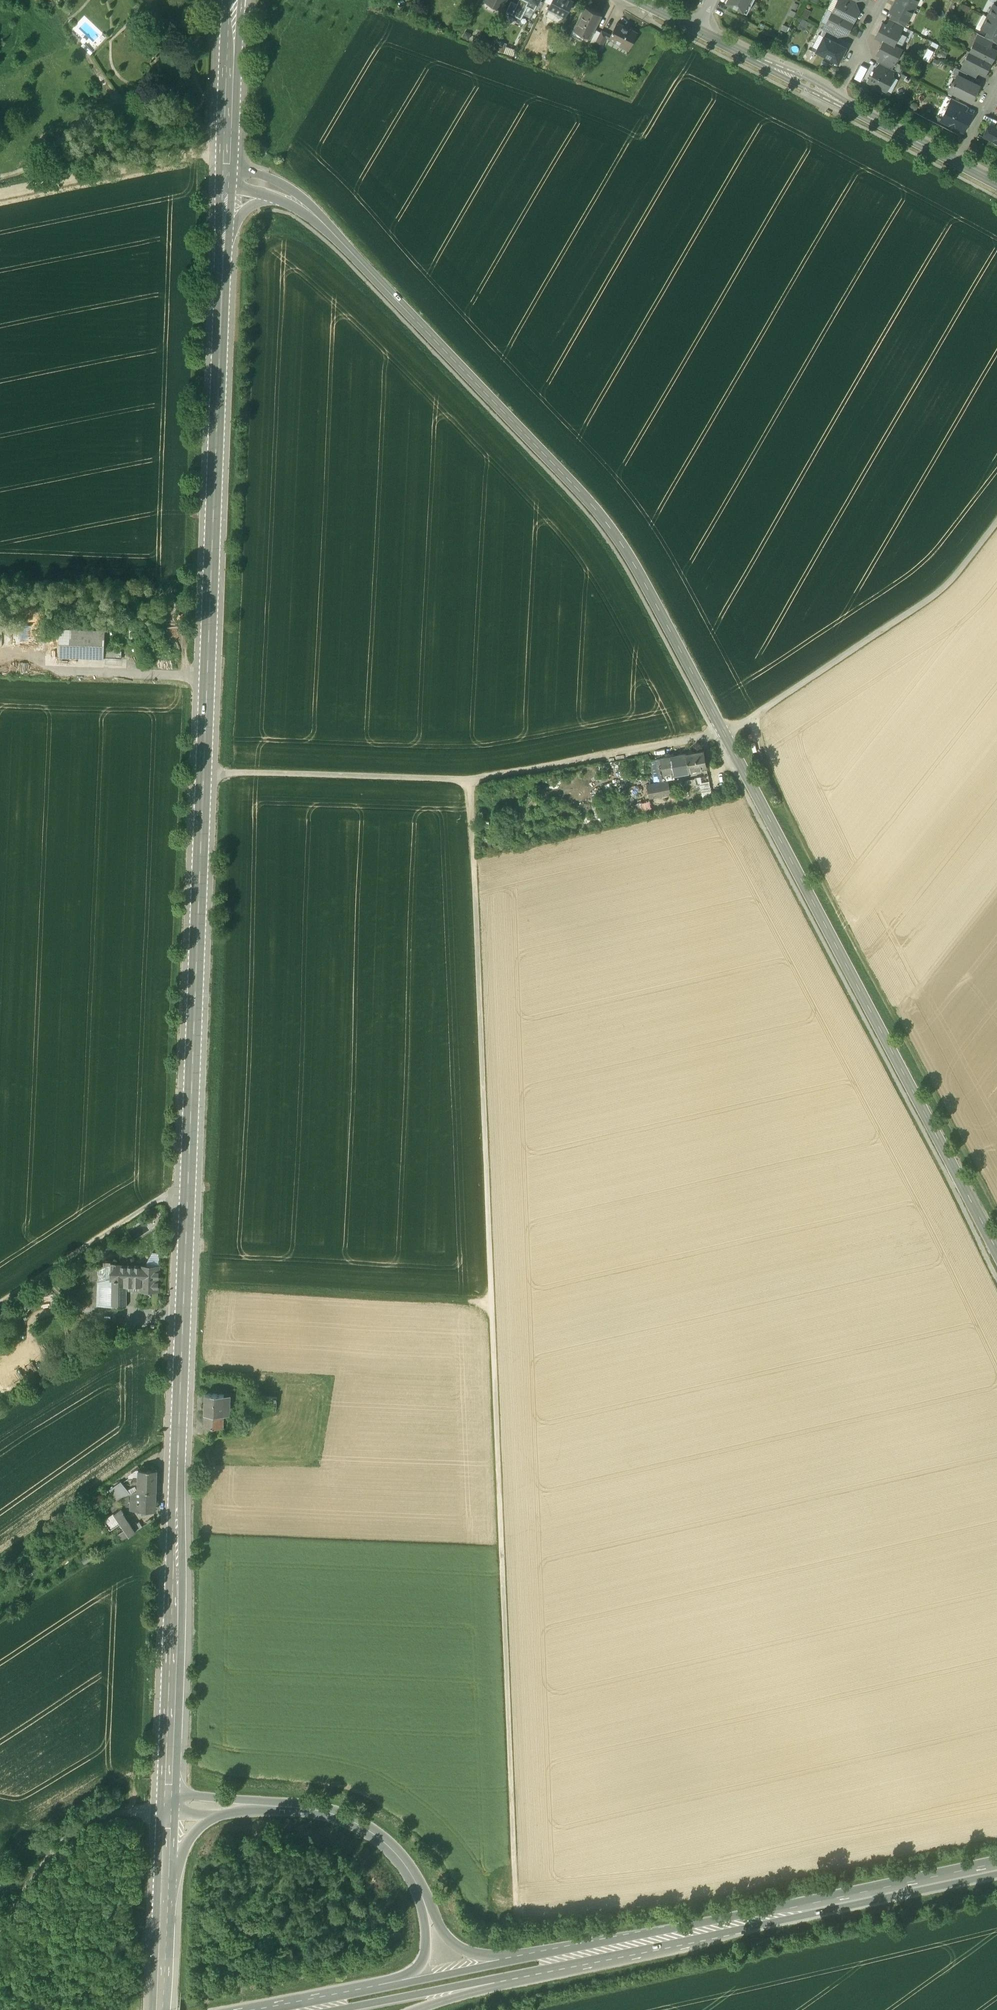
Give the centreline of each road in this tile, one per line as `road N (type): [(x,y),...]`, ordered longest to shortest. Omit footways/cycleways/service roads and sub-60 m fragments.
road 1 (secondary): [(168,1807),(226,177)]
road 2 (tertiary): [(996,1251),(641,576),(597,512),(314,217),(284,194),(226,177)]
road 3 (track): [(471,781),(491,1092),(517,1905)]
road 4 (track): [(996,1208),(766,773),(751,718)]
road 5 (primary): [(996,1869),(512,1969)]
road 6 (track): [(996,524),(935,593),(722,731)]
road 7 (tertiary): [(697,30),(957,161)]
road 8 (primary): [(233,1807),(296,1806),(353,1822),(403,1861),(426,1909)]
road 9 (track): [(0,1927),(70,1826),(110,1810),(168,1807)]
road 10 (track): [(187,1192),(164,1195),(0,1305)]
road 11 (secondary): [(226,177),(234,0)]
road 12 (secondary): [(160,2009),(165,1880)]
road 13 (primary): [(386,1993),(512,1969)]

